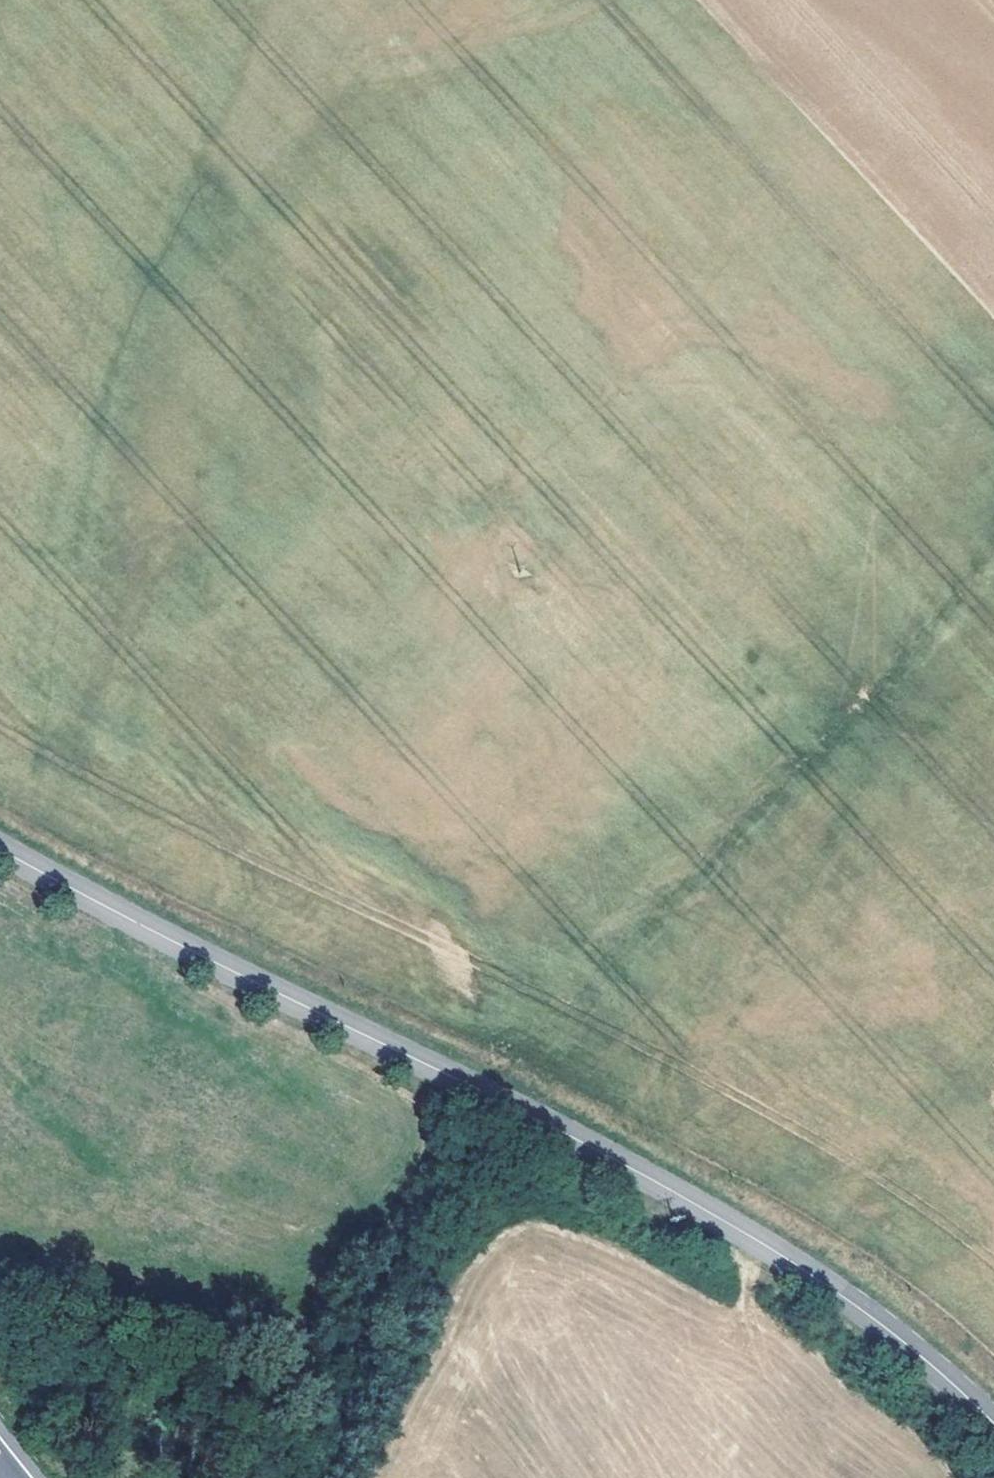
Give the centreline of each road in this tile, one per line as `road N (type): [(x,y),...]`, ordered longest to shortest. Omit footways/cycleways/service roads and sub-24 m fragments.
road 1 (secondary): [(993,1425),(869,1317),(644,1174),(0,850)]

